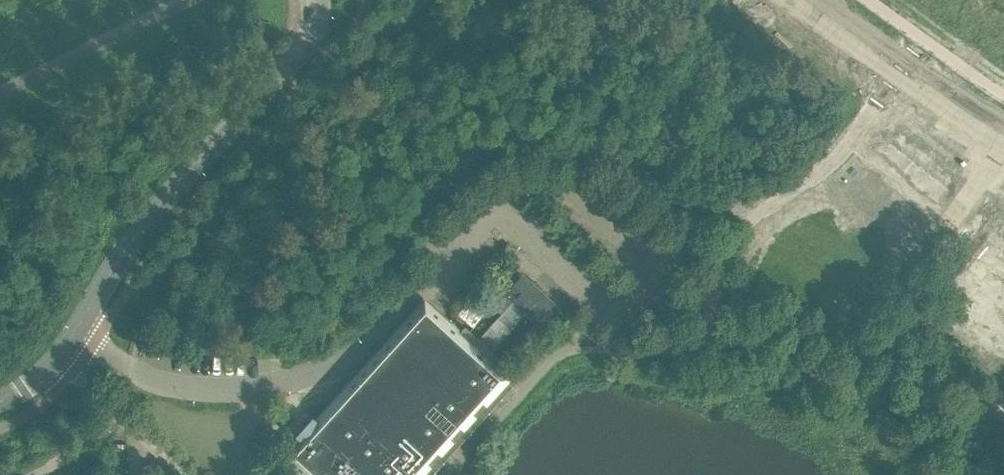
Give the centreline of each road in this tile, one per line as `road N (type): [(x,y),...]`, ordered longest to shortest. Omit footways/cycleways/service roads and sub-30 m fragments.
road 1 (unclassified): [(314,0),(306,46),(188,172),(56,361),(0,402)]

